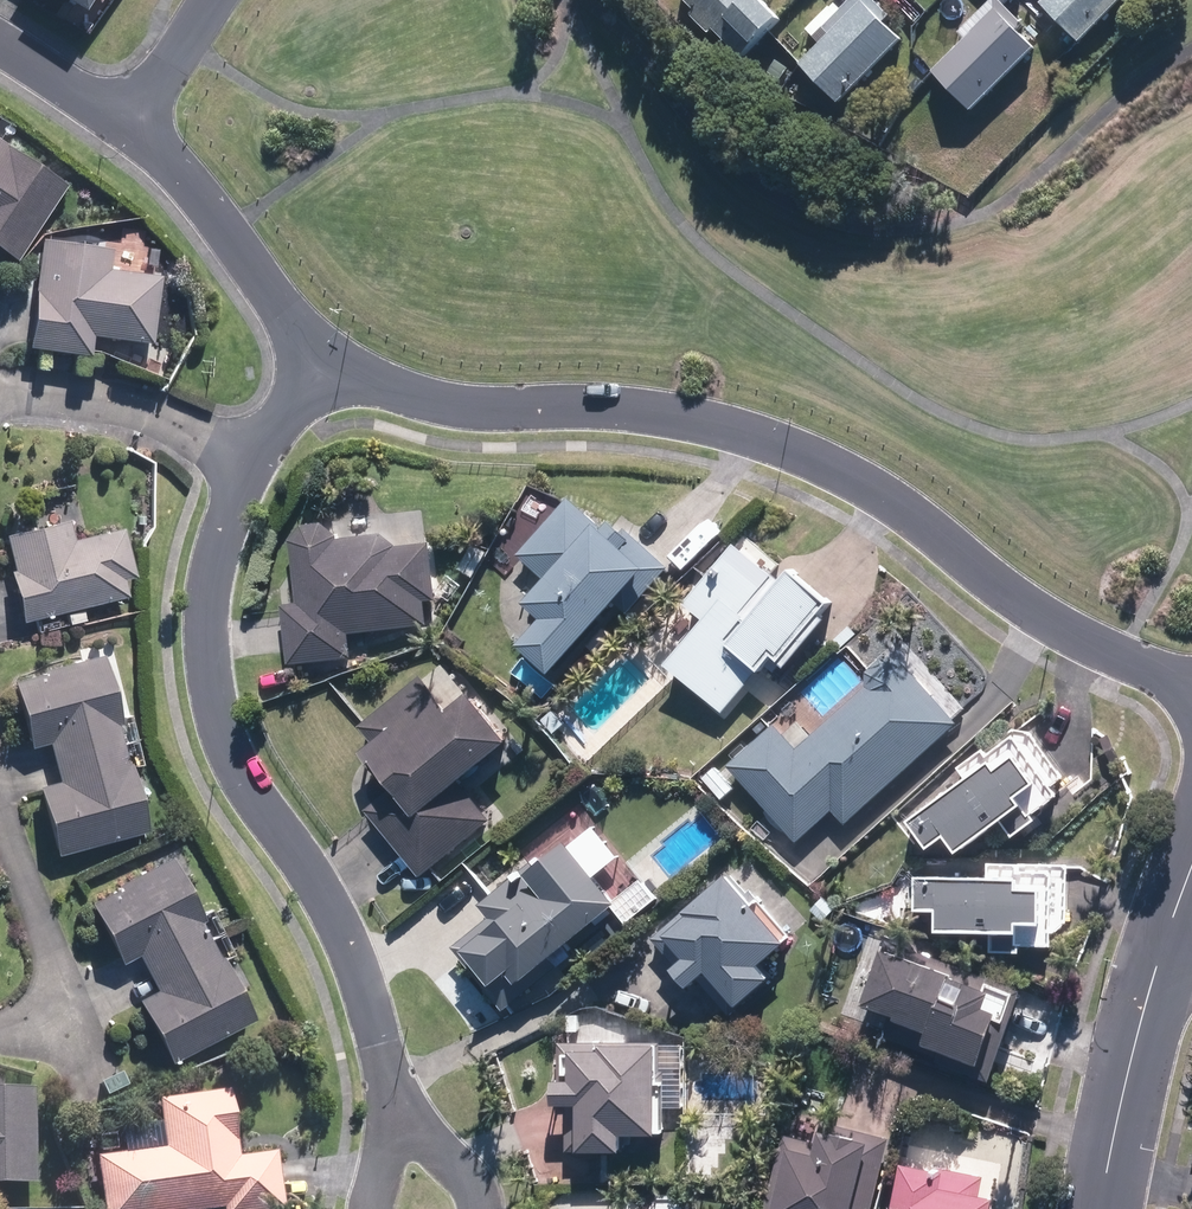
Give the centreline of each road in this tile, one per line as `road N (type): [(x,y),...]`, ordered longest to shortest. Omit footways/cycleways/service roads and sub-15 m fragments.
road 1 (residential): [(330,360),(361,380),(448,408),(622,410),(694,421),(792,452),(859,480),(1020,606),(1191,691)]
road 2 (residential): [(393,1093),(344,940),(233,762),(217,702),(206,609),(221,531),(246,469)]
road 3 (residential): [(133,130),(196,189),(300,332),(330,360)]
road 4 (residential): [(1162,951),(1099,1208)]
road 5 (residential): [(246,469),(147,420),(0,393)]
road 6 (residential): [(0,1021),(66,1012),(66,970),(0,857)]
road 7 (residential): [(0,46),(133,130)]
road 8 (residential): [(133,130),(217,0)]
road 9 (residential): [(393,1093),(464,1176),(477,1208)]
road 10 (residential): [(246,469),(330,360)]

